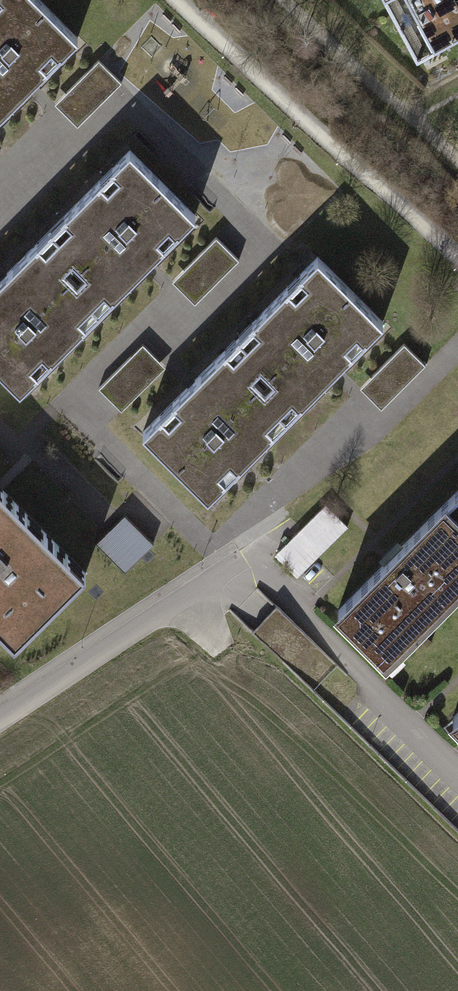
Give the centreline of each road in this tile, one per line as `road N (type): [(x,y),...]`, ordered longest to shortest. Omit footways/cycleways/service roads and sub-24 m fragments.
road 1 (unclassified): [(0,714),(265,538)]

